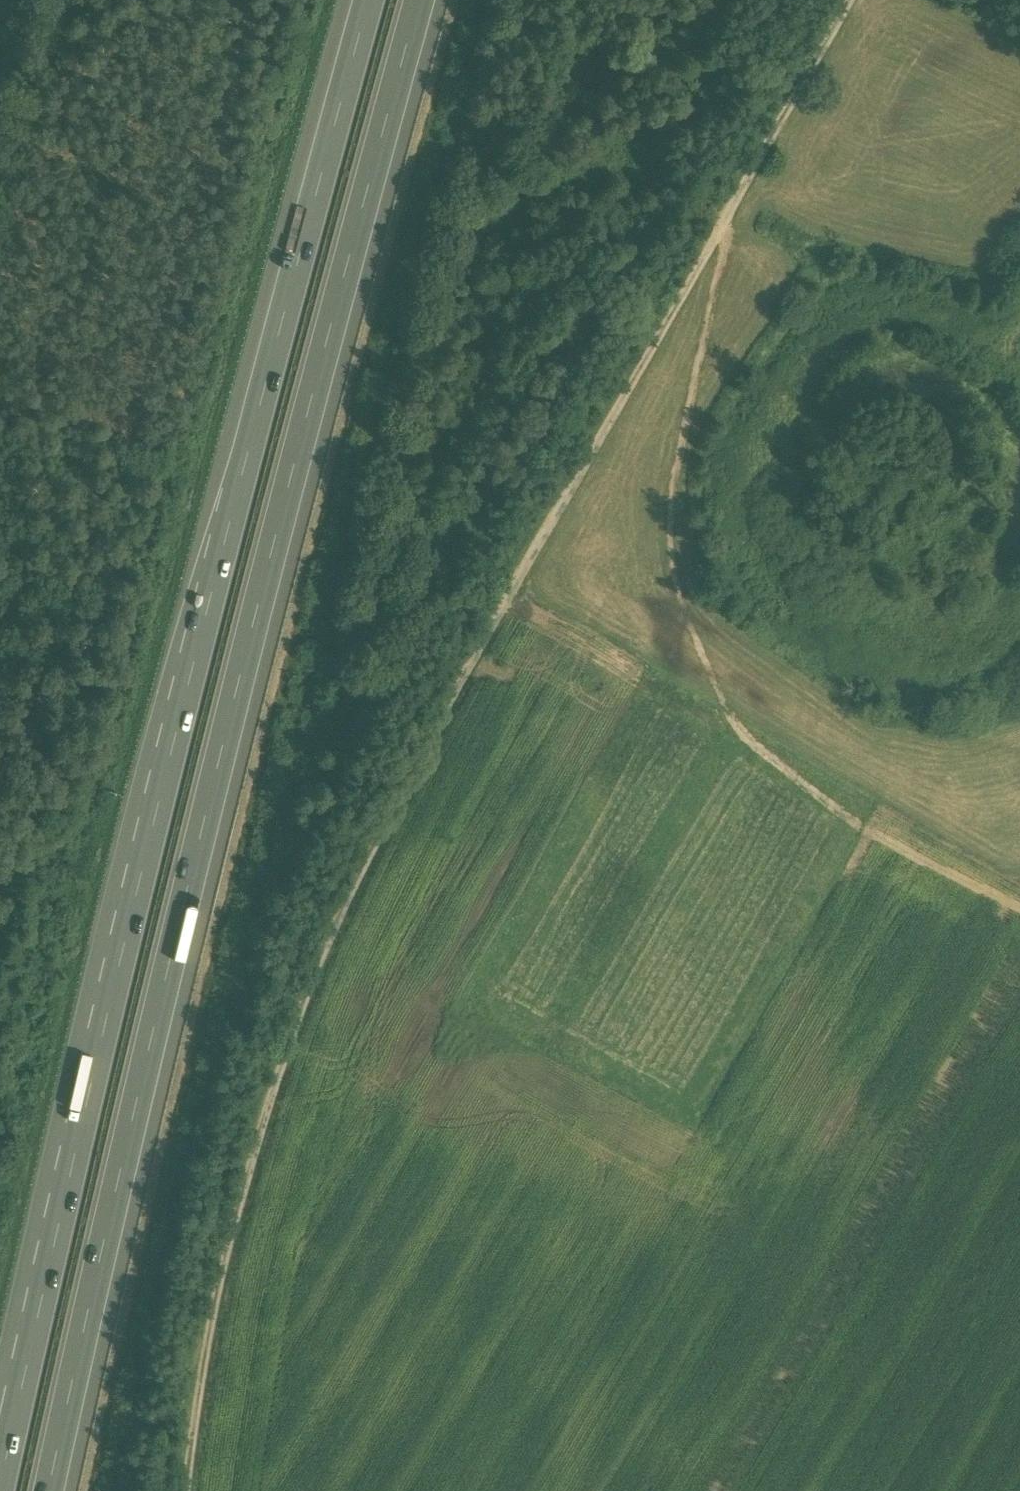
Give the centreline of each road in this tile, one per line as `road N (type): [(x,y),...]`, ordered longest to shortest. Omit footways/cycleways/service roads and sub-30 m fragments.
road 1 (track): [(845,0),(415,752),(313,969),(223,1253),(183,1490)]
road 2 (motorway): [(50,1490),(194,851),(315,383),(426,0)]
road 3 (motorway): [(370,0),(141,850),(29,1330)]
road 4 (motorway): [(29,1330),(0,1472)]

